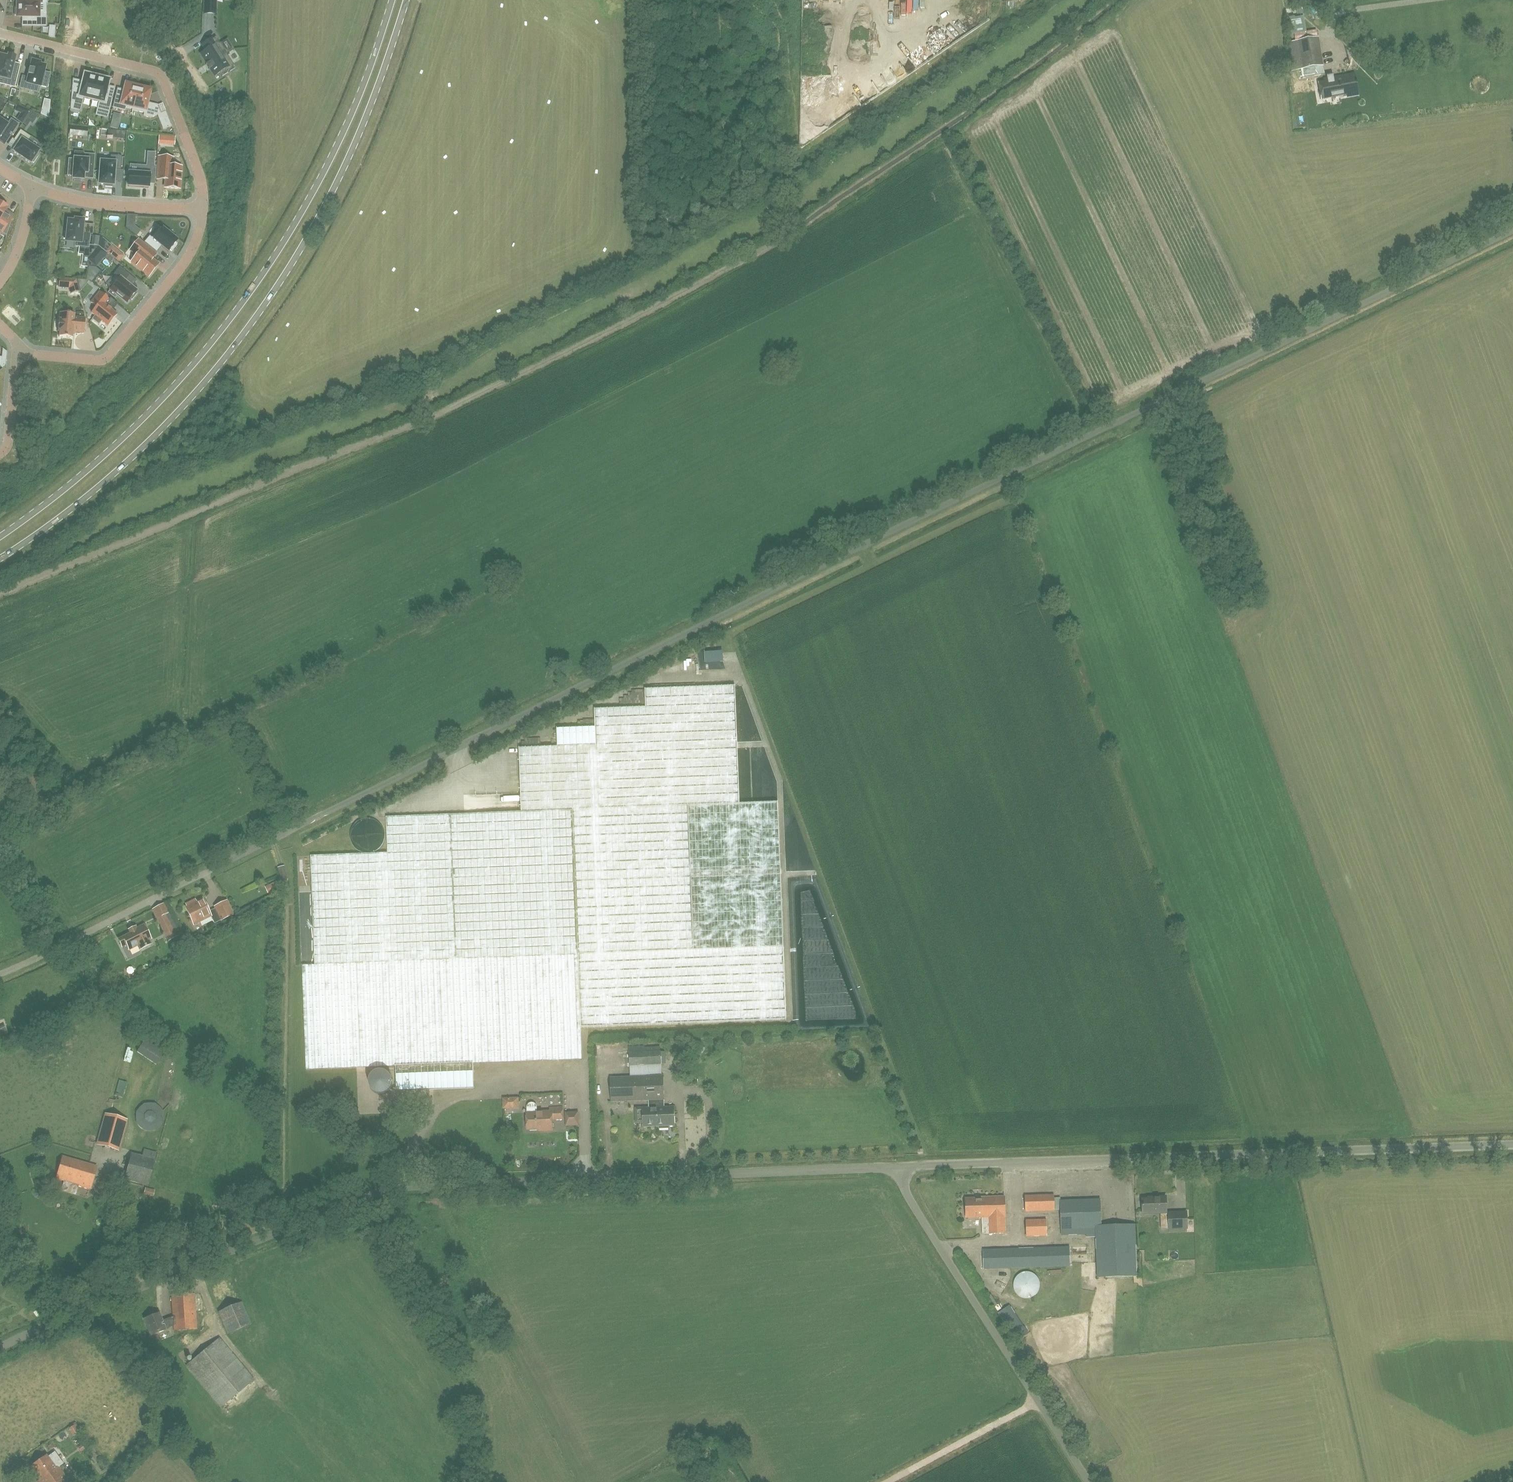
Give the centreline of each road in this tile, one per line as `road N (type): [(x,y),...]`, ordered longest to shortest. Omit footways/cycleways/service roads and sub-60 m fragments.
road 1 (unclassified): [(0,971),(1512,229)]
road 2 (unclassified): [(0,1348),(407,1184),(900,1168)]
road 3 (primary): [(0,560),(145,446),(251,326),(338,183),(407,0)]
road 4 (primary): [(392,0),(339,141),(302,215),(236,313),(134,427),(0,537)]
road 5 (unclassified): [(900,1168),(1512,1145)]
road 6 (unclassified): [(1092,1481),(907,1194),(900,1168)]
road 7 (residential): [(0,33),(159,75),(201,179),(203,210)]
road 8 (residential): [(16,353),(108,356),(185,263),(203,210)]
road 9 (residential): [(203,210),(87,203),(30,186)]

